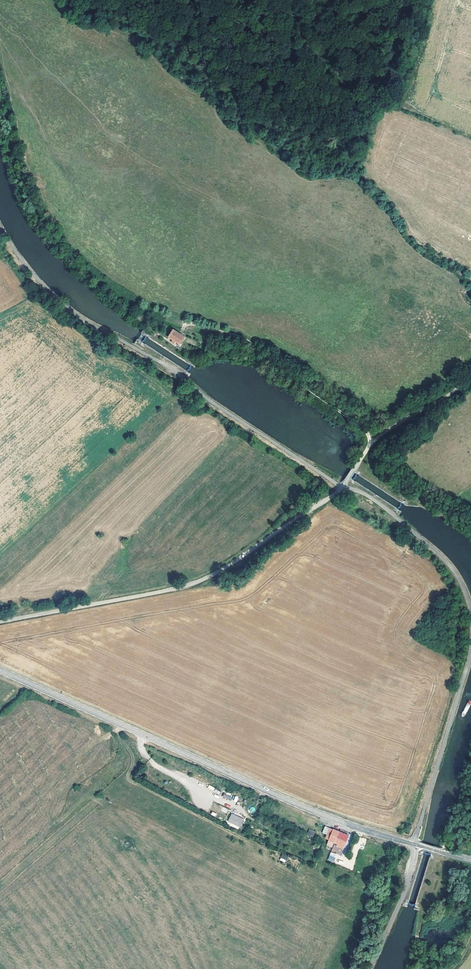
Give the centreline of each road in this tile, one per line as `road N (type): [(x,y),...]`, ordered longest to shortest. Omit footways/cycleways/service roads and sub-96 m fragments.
road 1 (tertiary): [(470,859),(328,817),(19,679)]
road 2 (track): [(370,442),(361,426),(252,343),(185,324)]
road 3 (track): [(355,467),(370,442),(470,377)]

